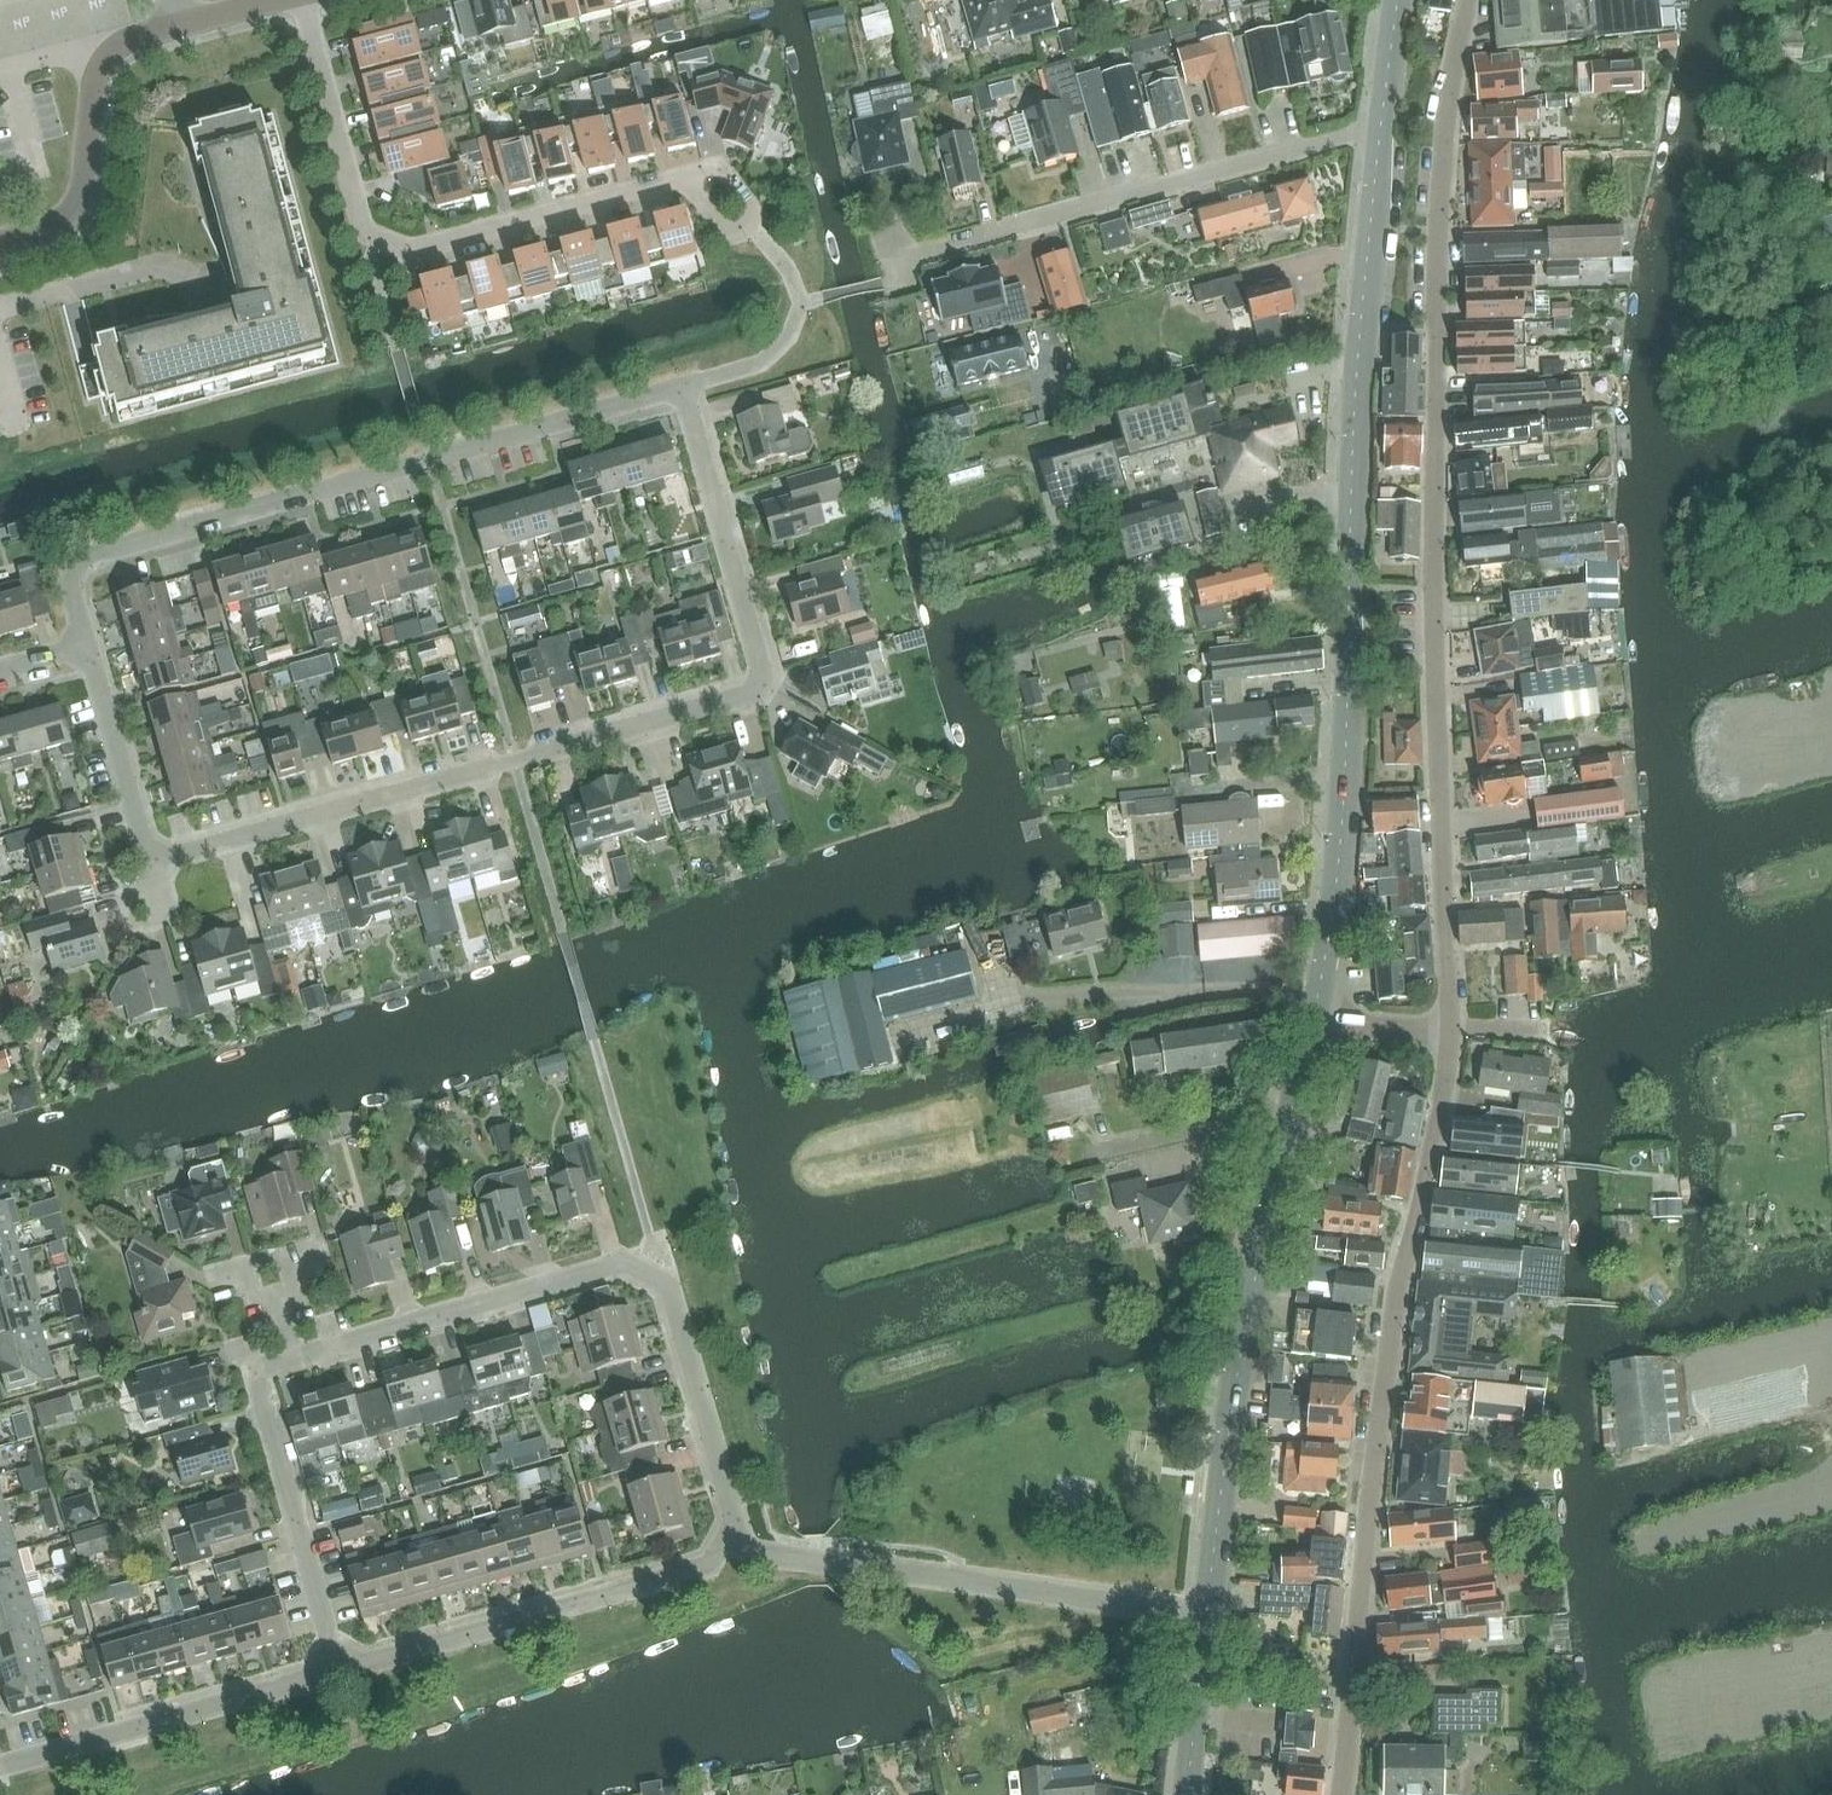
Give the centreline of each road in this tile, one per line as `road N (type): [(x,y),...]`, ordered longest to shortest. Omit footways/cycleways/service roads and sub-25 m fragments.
road 1 (residential): [(1454,1032),(1435,522),(1453,112),(1472,0)]
road 2 (residential): [(739,1539),(657,1256),(256,1373),(330,1650)]
road 3 (tertiary): [(1320,969),(1386,130)]
road 4 (residential): [(511,756),(768,677),(684,390),(433,461)]
road 5 (residential): [(1342,1794),(1394,1310),(1454,1032)]
road 6 (tertiary): [(1208,1612),(1247,1306),(1312,1021)]
road 7 (residential): [(511,756),(177,854),(147,843),(90,646)]
road 8 (residential): [(900,262),(1386,130)]
road 9 (residential): [(1208,1612),(800,1560),(739,1539)]
road 10 (residential): [(90,646),(77,588),(93,558),(433,461)]
road 11 (residential): [(330,1650),(359,1665),(698,1570),(739,1539)]
road 12 (residential): [(0,246),(61,228),(79,207),(98,86),(120,44),(278,0)]
road 13 (residential): [(0,1771),(313,1679),(330,1650)]
road 14 (residential): [(371,239),(407,250),(674,176)]
road 15 (residential): [(1320,969),(1026,1004)]
road 16 (residential): [(371,239),(360,224),(302,0)]
road 17 (tertiary): [(1187,1794),(1208,1612)]
road 18 (residential): [(674,176),(711,168),(730,178),(752,219),(738,235),(715,220)]
road 19 (residential): [(1454,1032),(1312,1021)]
road 20 (tertiary): [(1386,130),(1397,0)]

